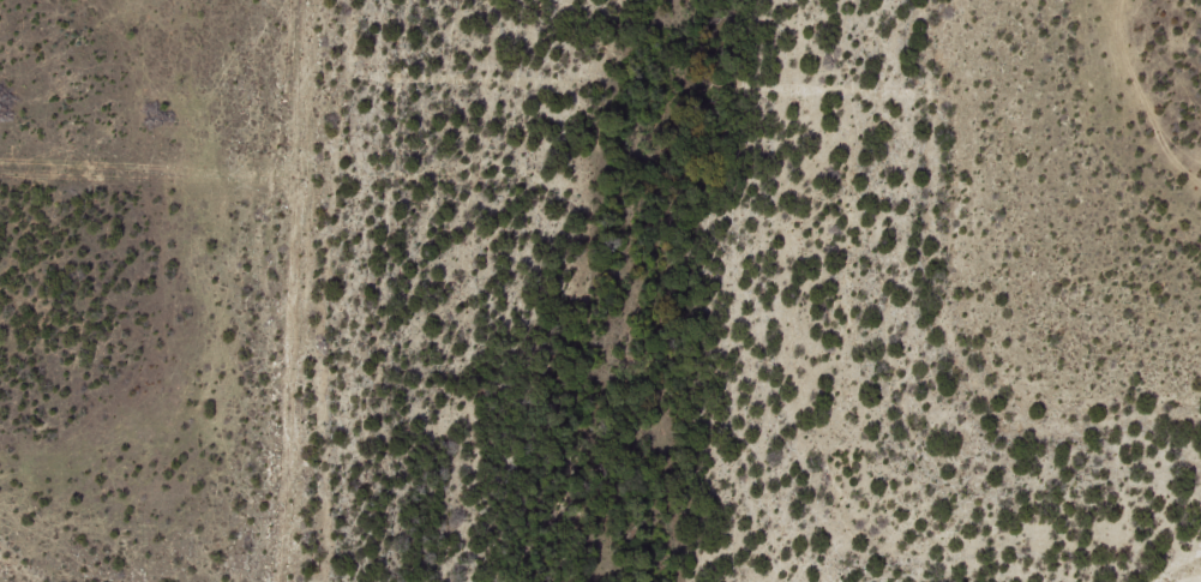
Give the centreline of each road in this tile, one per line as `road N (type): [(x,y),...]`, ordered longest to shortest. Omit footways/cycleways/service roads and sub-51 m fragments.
road 1 (residential): [(1148,0),(1137,31),(1155,121),(1200,175)]

